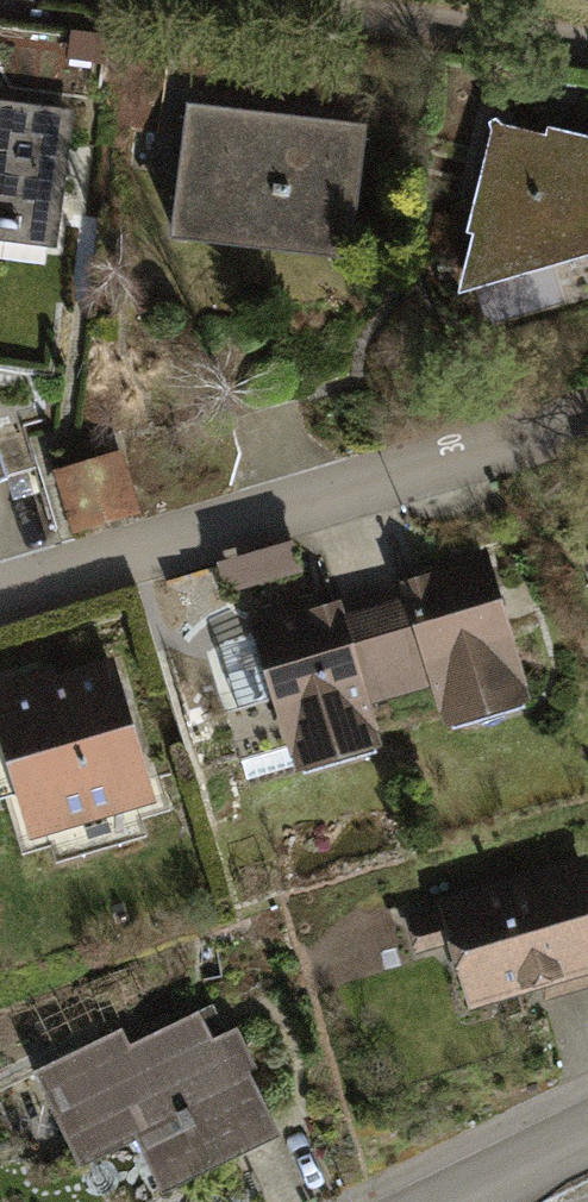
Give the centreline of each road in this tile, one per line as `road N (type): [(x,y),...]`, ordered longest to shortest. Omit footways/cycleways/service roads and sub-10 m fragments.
road 1 (residential): [(0,592),(587,393)]
road 2 (residential): [(275,0),(587,56)]
road 3 (residential): [(587,1138),(455,1201)]

